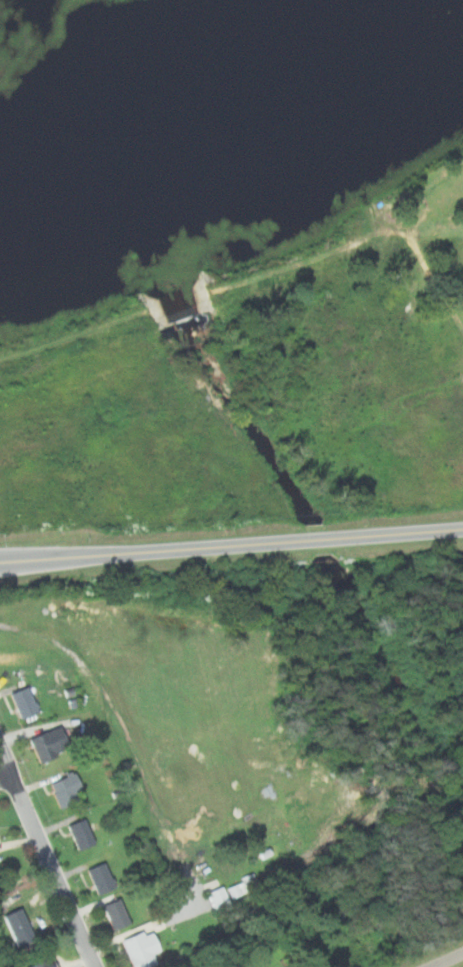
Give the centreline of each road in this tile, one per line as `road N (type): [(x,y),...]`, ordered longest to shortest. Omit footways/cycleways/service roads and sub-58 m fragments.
road 1 (secondary): [(0,560),(462,528)]
road 2 (residential): [(0,744),(99,966)]

